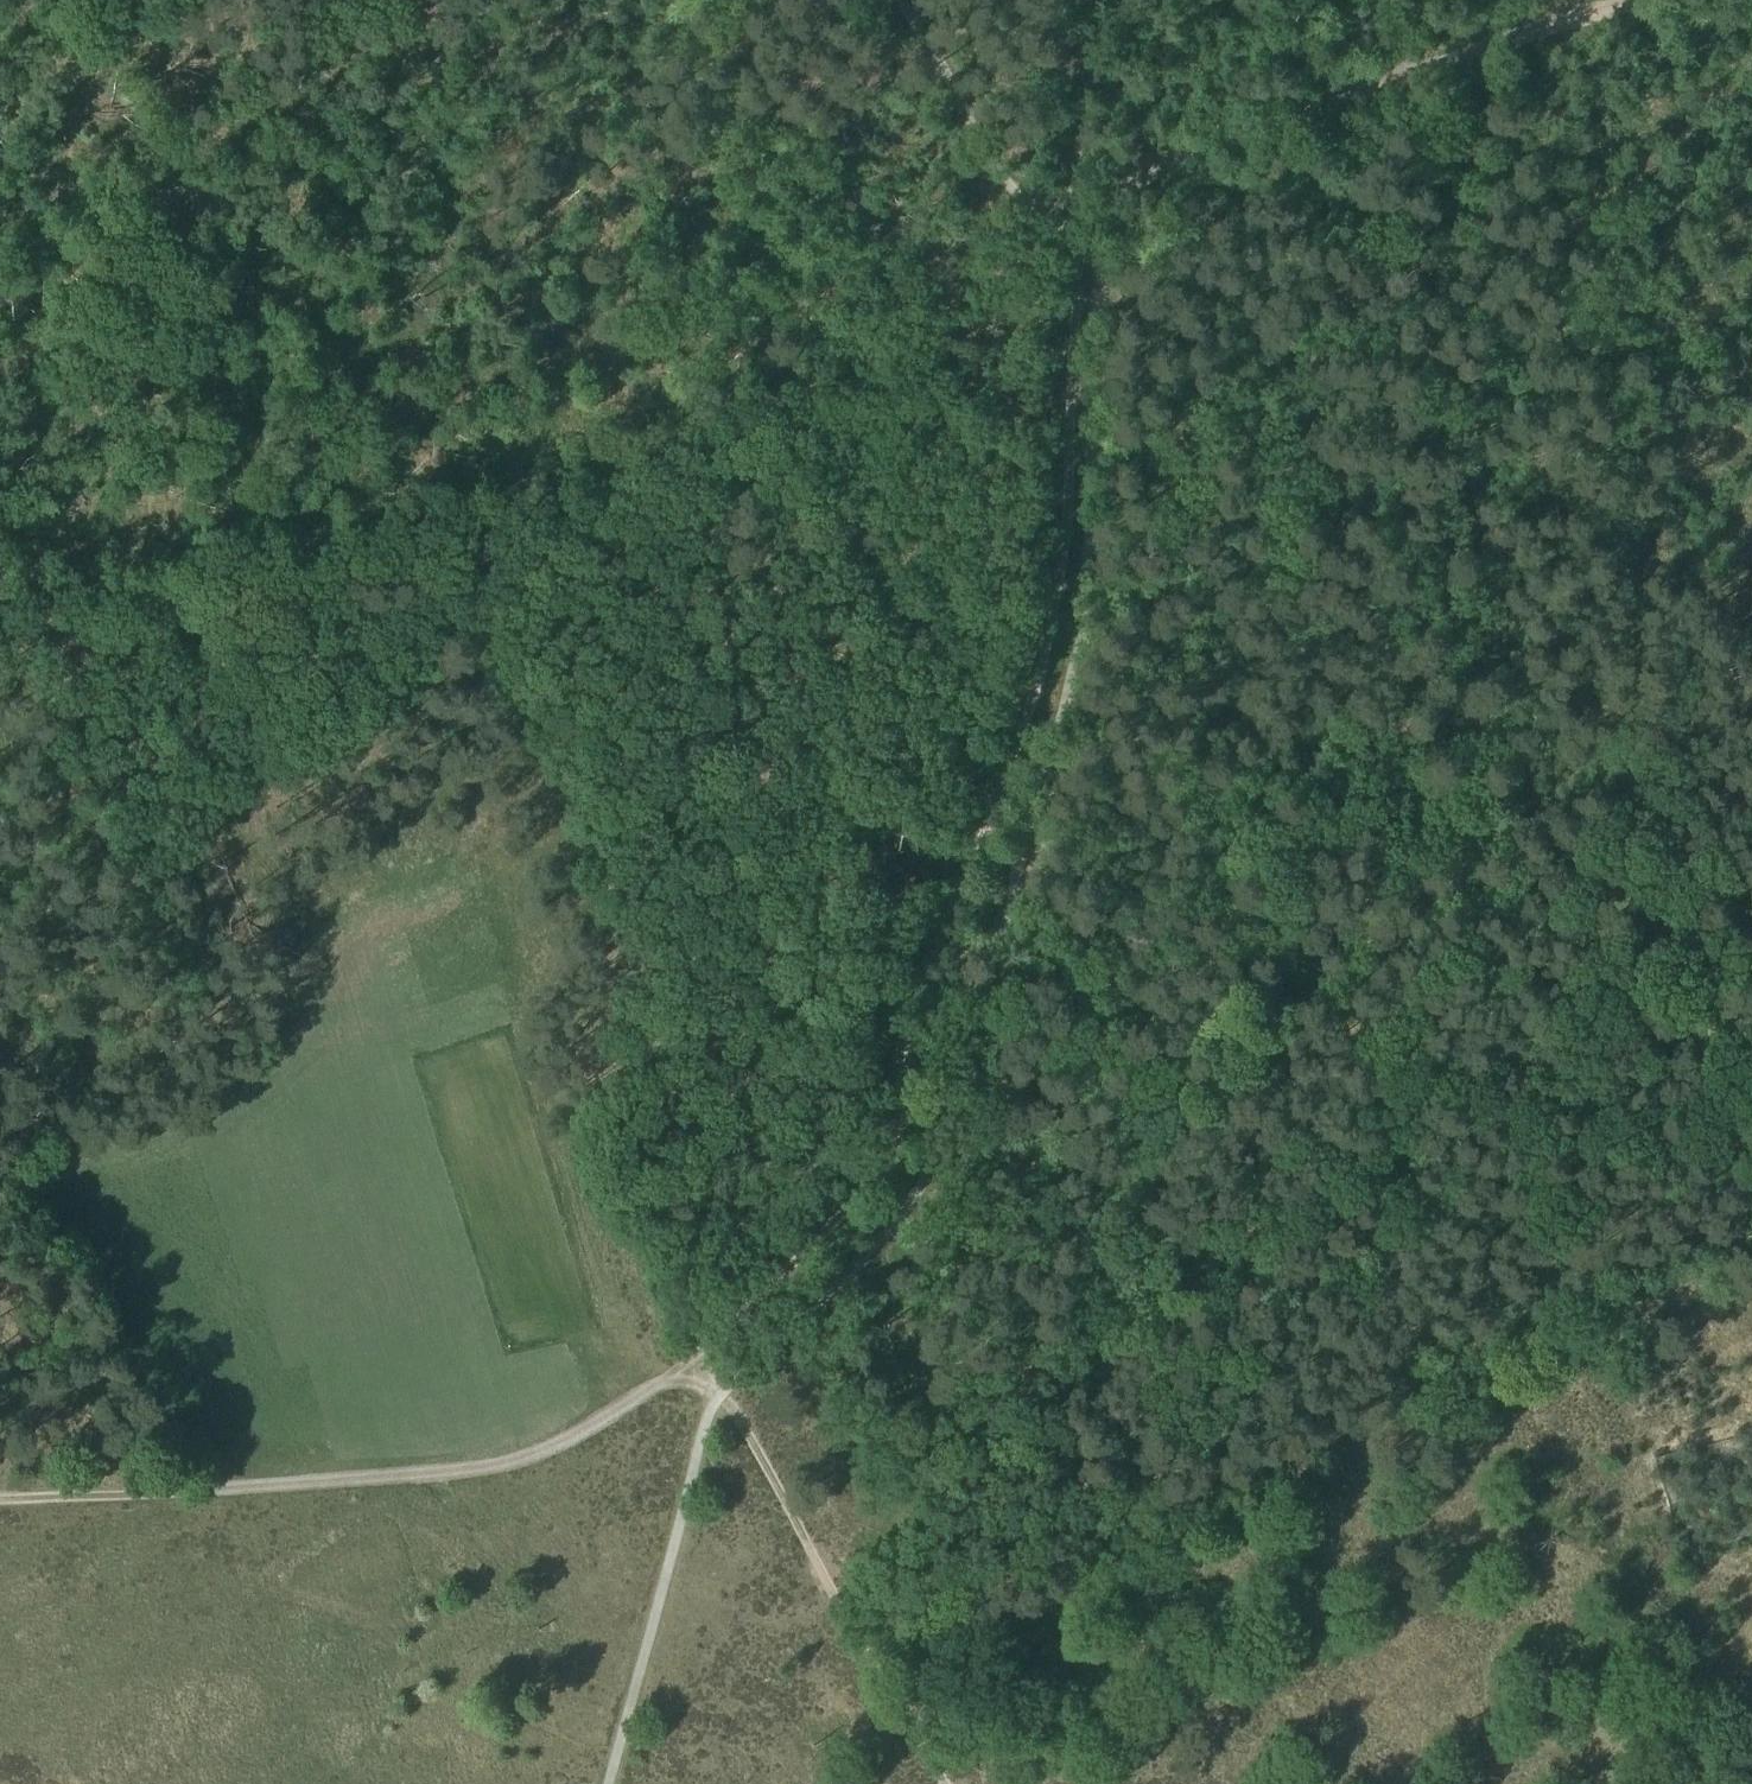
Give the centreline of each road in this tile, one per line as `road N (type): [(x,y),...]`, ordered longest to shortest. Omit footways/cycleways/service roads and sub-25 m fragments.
road 1 (track): [(671,1375),(550,1452),(489,1468),(0,1502)]
road 2 (track): [(1653,0),(1403,83),(1091,204)]
road 3 (track): [(1115,300),(1382,537)]

